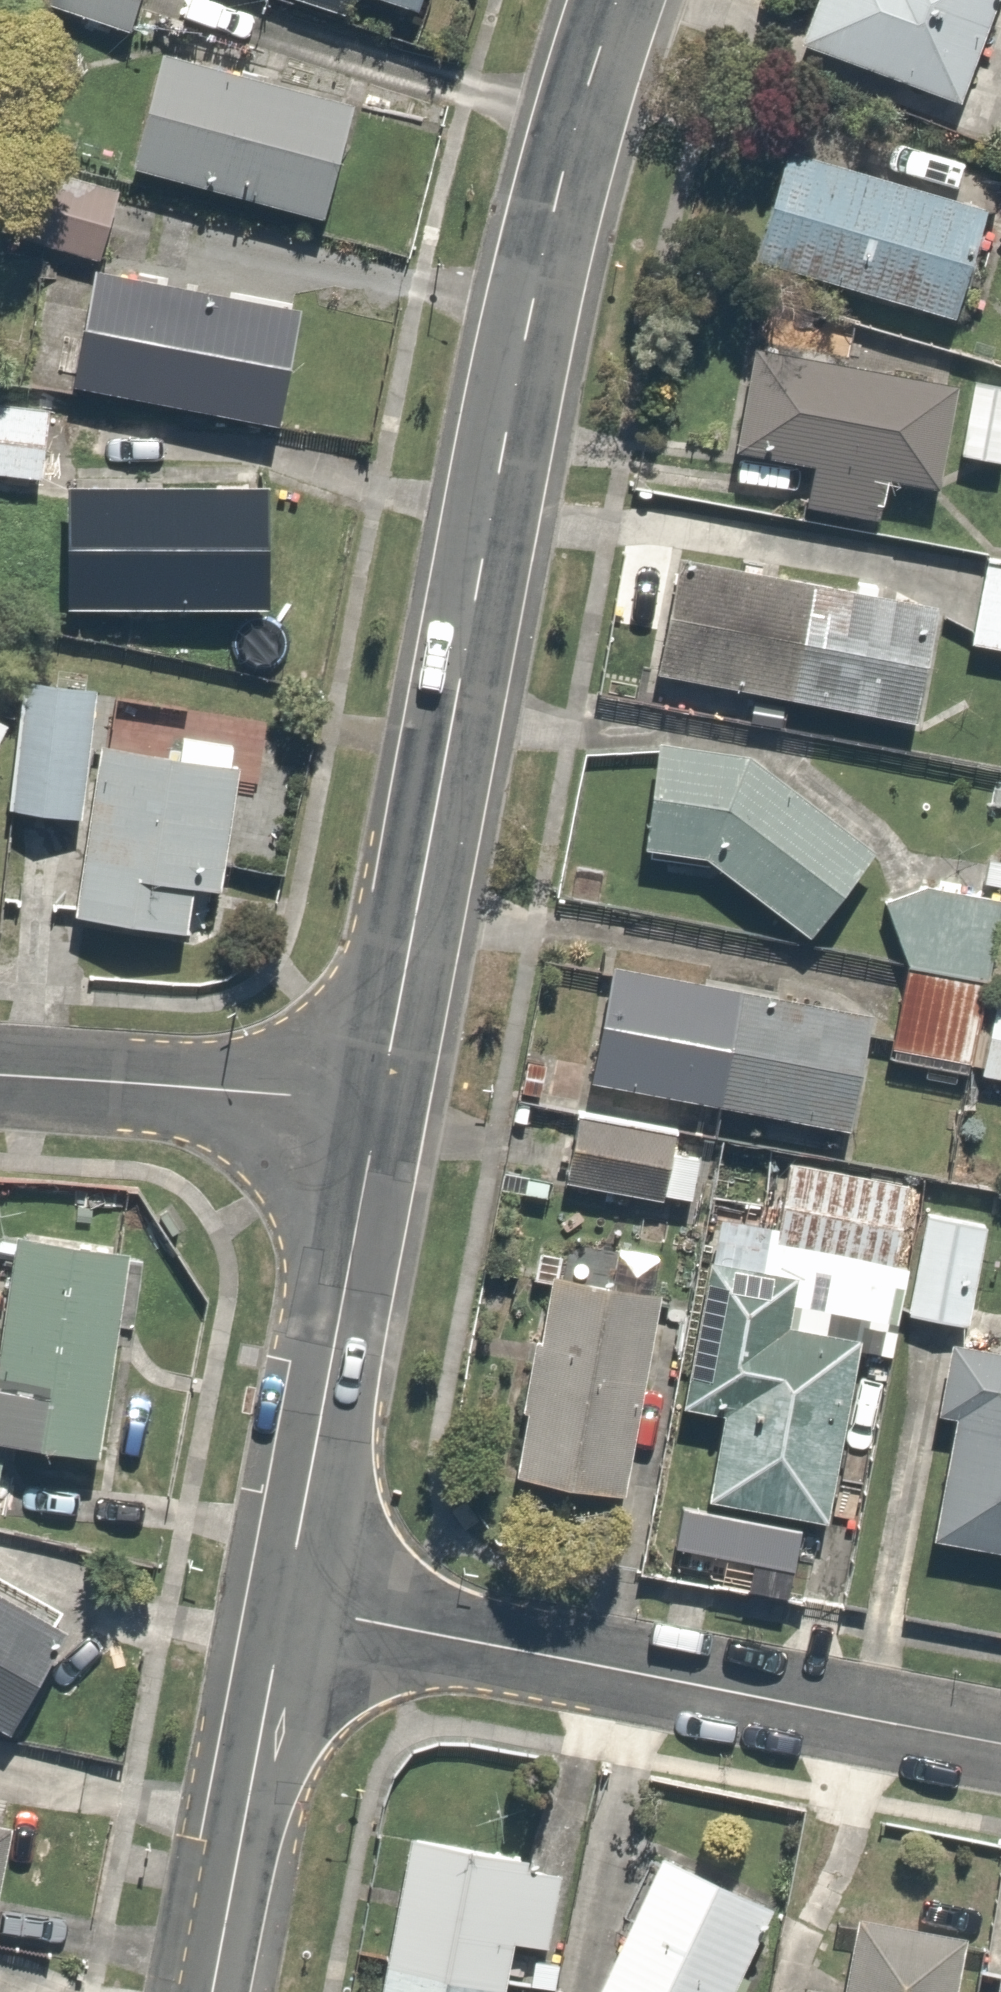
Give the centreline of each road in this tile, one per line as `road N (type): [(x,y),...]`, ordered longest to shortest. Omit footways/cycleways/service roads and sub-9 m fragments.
road 1 (residential): [(621,0),(544,260),(382,1100)]
road 2 (residential): [(1000,1747),(287,1608)]
road 3 (residential): [(382,1100),(287,1608)]
road 4 (residential): [(287,1608),(209,1991)]
road 5 (residential): [(0,1075),(382,1100)]

